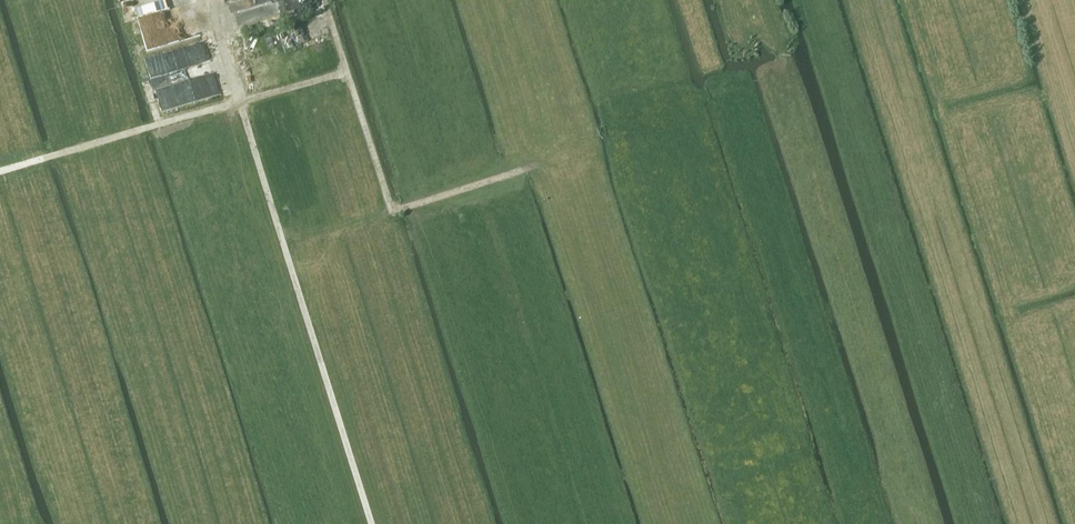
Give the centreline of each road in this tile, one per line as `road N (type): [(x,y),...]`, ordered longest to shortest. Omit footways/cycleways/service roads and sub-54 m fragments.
road 1 (track): [(372,523),(212,0)]

